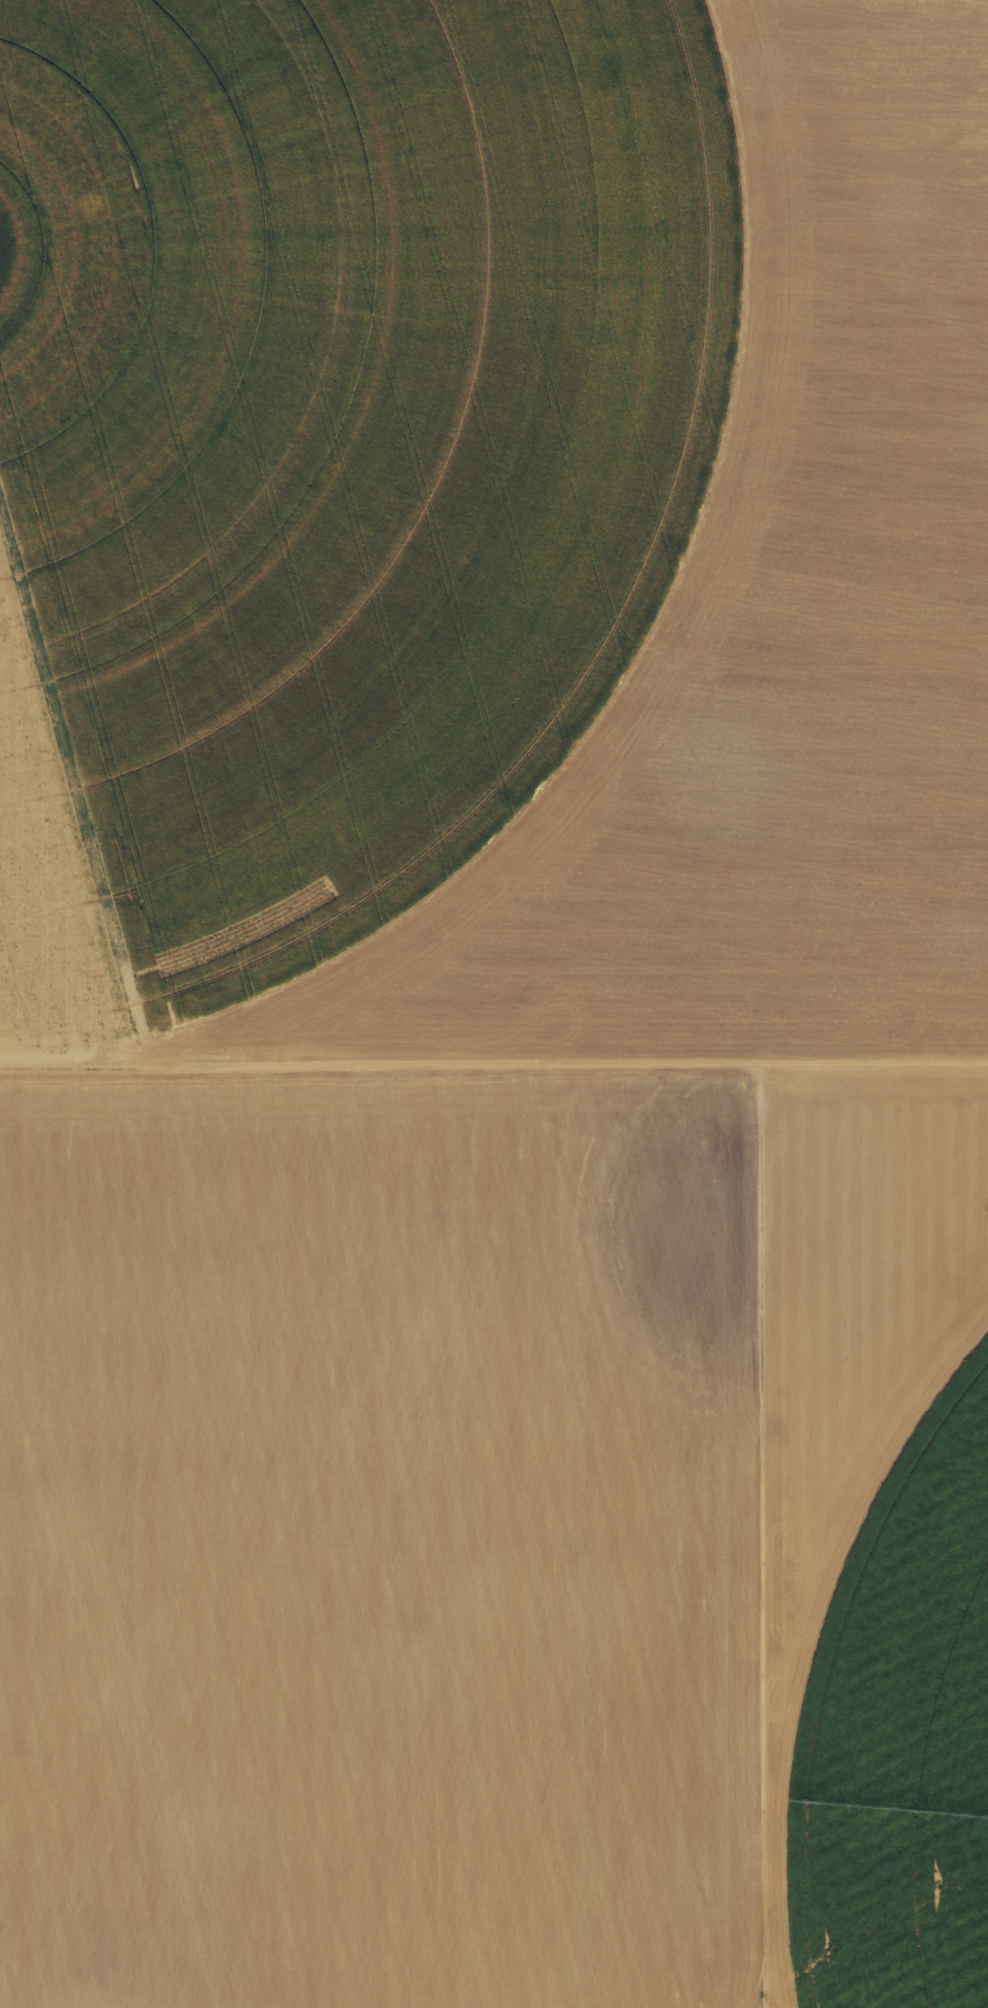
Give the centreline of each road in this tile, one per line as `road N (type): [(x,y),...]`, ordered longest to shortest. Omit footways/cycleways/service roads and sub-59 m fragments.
road 1 (residential): [(0,1087),(987,1075)]
road 2 (residential): [(758,2007),(745,1083)]

